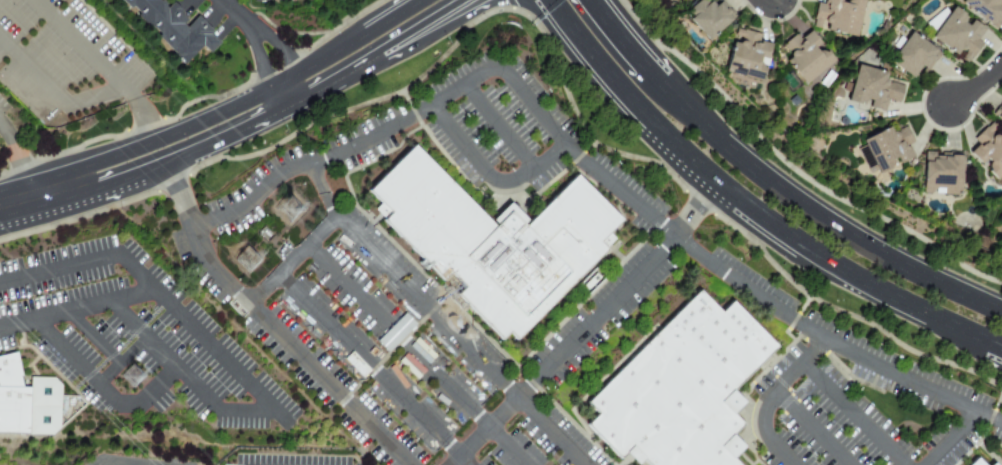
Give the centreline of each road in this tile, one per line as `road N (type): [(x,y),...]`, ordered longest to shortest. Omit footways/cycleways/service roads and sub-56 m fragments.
road 1 (secondary): [(543,0),(625,101),(742,206),(861,282),(988,343)]
road 2 (secondary): [(1001,309),(911,270),(827,220),(738,156),(654,76)]
road 3 (tertiary): [(409,0),(245,95),(95,156),(70,186)]
road 4 (tertiary): [(316,103),(471,0)]

